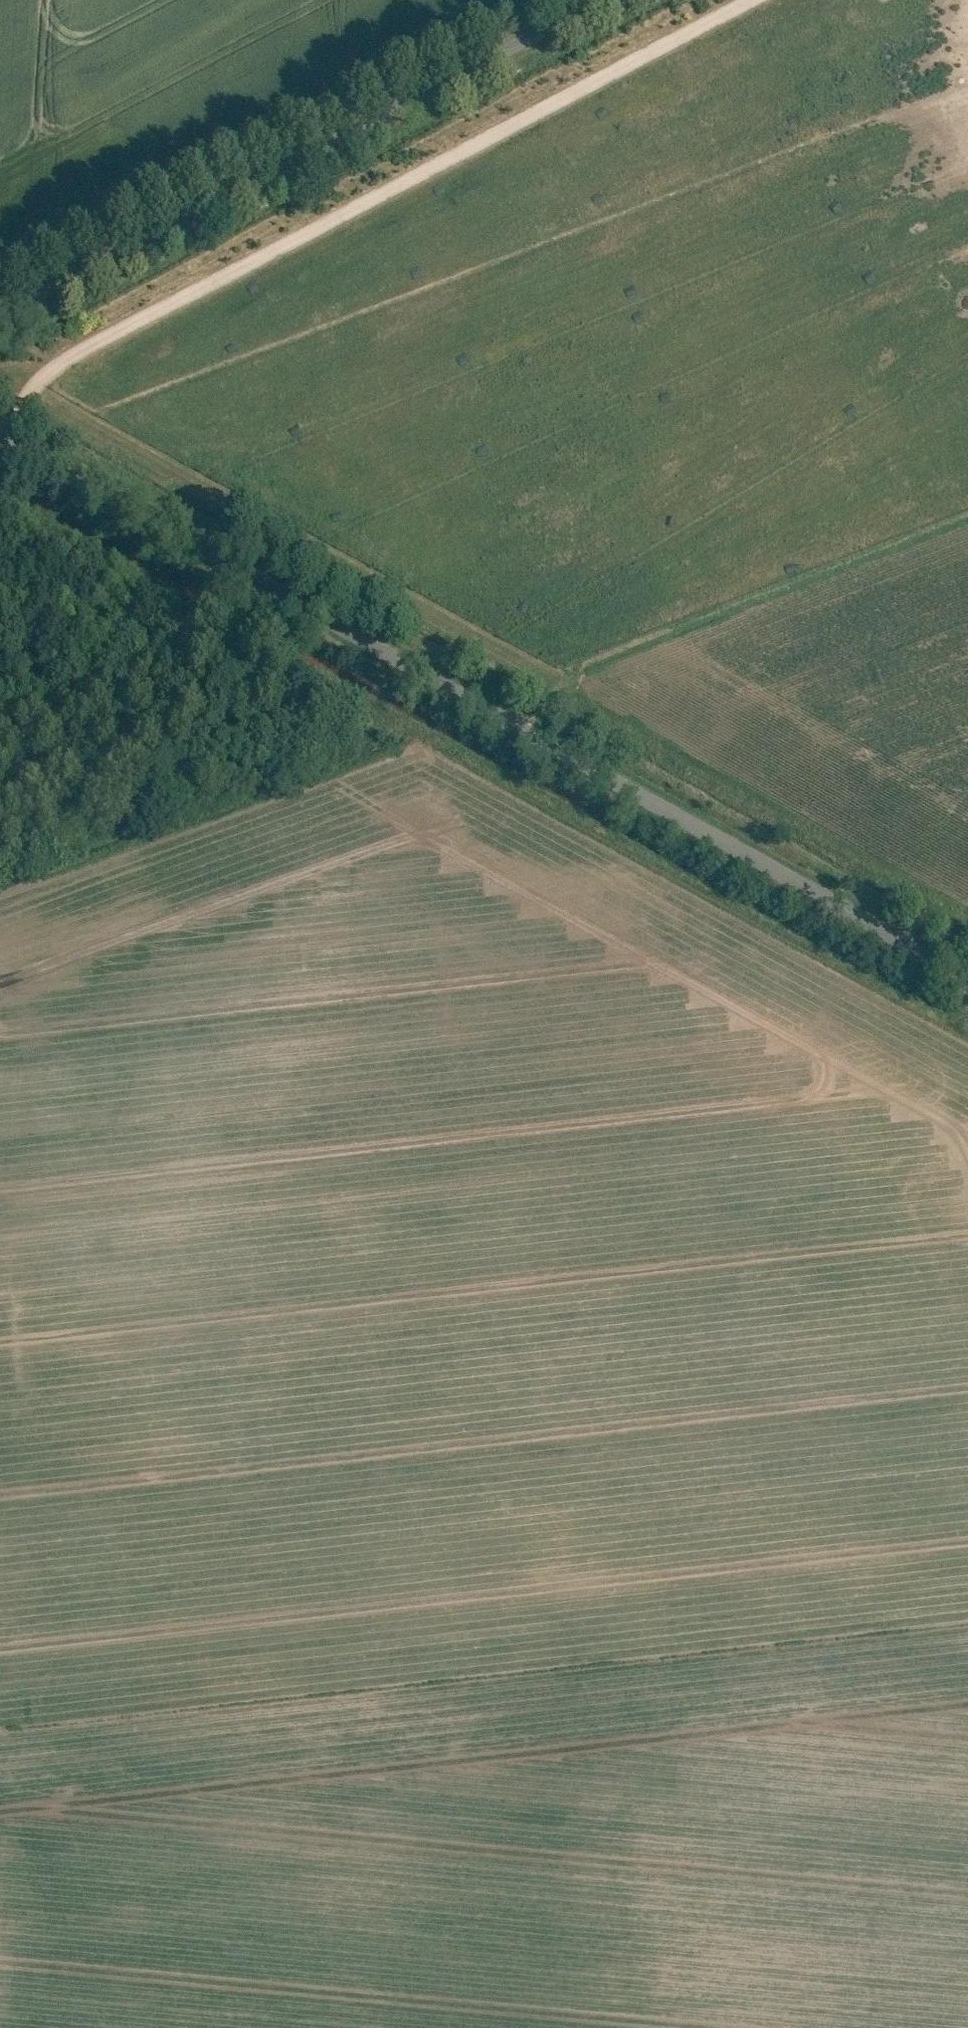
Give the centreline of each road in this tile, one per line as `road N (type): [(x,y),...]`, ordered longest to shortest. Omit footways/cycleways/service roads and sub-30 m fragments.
road 1 (unclassified): [(0,433),(967,978)]
road 2 (unclassified): [(0,321),(614,0)]

